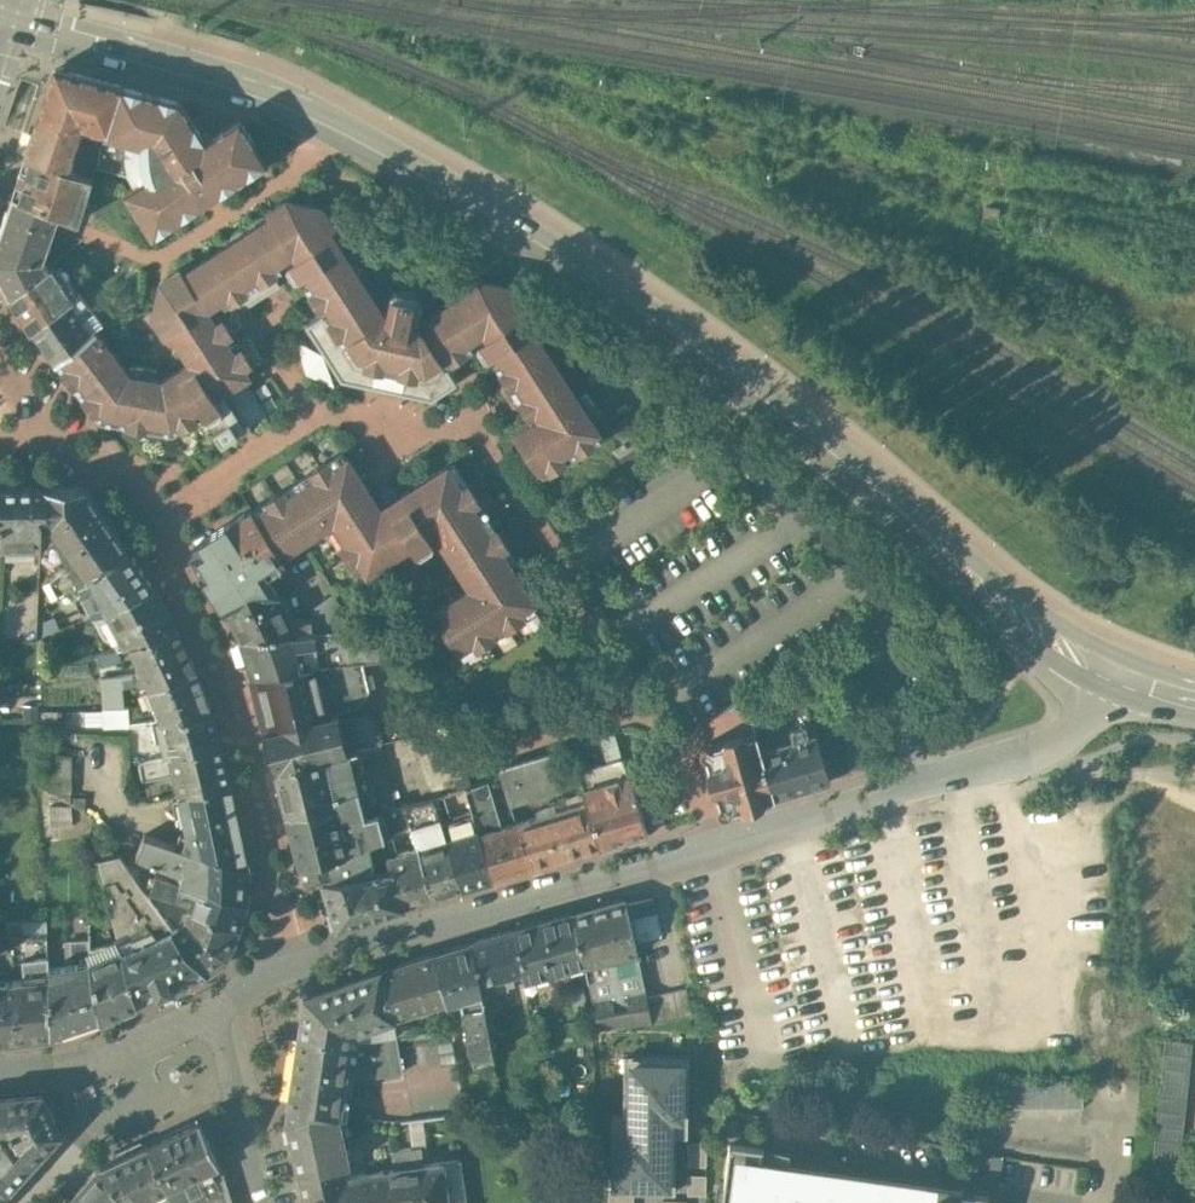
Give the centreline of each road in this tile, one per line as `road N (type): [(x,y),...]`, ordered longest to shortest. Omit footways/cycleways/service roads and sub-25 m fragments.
road 1 (secondary): [(1107,673),(1003,602),(808,428),(539,244),(263,92),(0,18)]
road 2 (residential): [(264,980),(789,818),(1022,762),(1083,720),(1107,673)]
road 3 (residential): [(264,980),(273,847),(230,681),(153,510),(98,457)]
road 4 (residential): [(264,980),(192,1009),(132,1047),(0,1068)]
road 5 (residential): [(270,1202),(242,1097),(264,980)]
road 6 (residential): [(98,457),(34,400),(0,348)]

